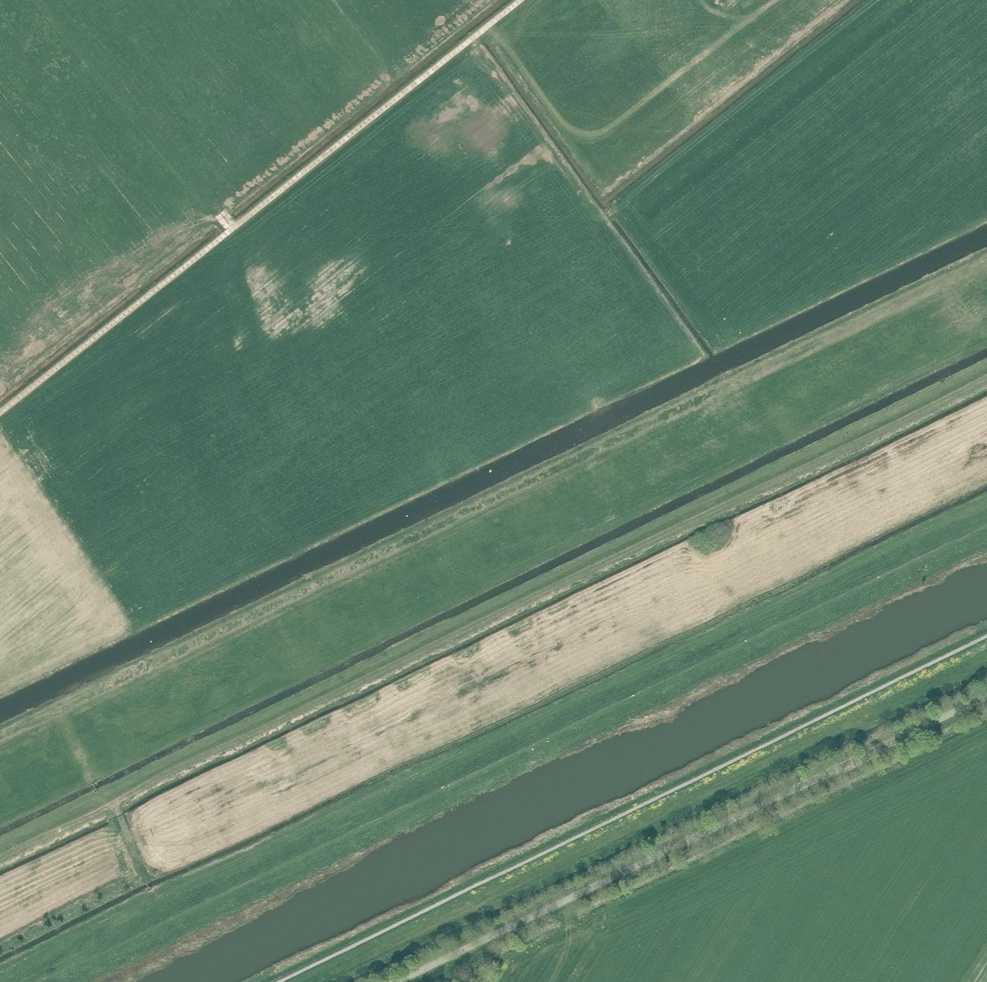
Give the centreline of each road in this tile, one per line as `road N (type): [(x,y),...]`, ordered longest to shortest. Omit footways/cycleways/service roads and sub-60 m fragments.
road 1 (track): [(0,413),(523,0)]
road 2 (unclassified): [(399,981),(986,696)]

